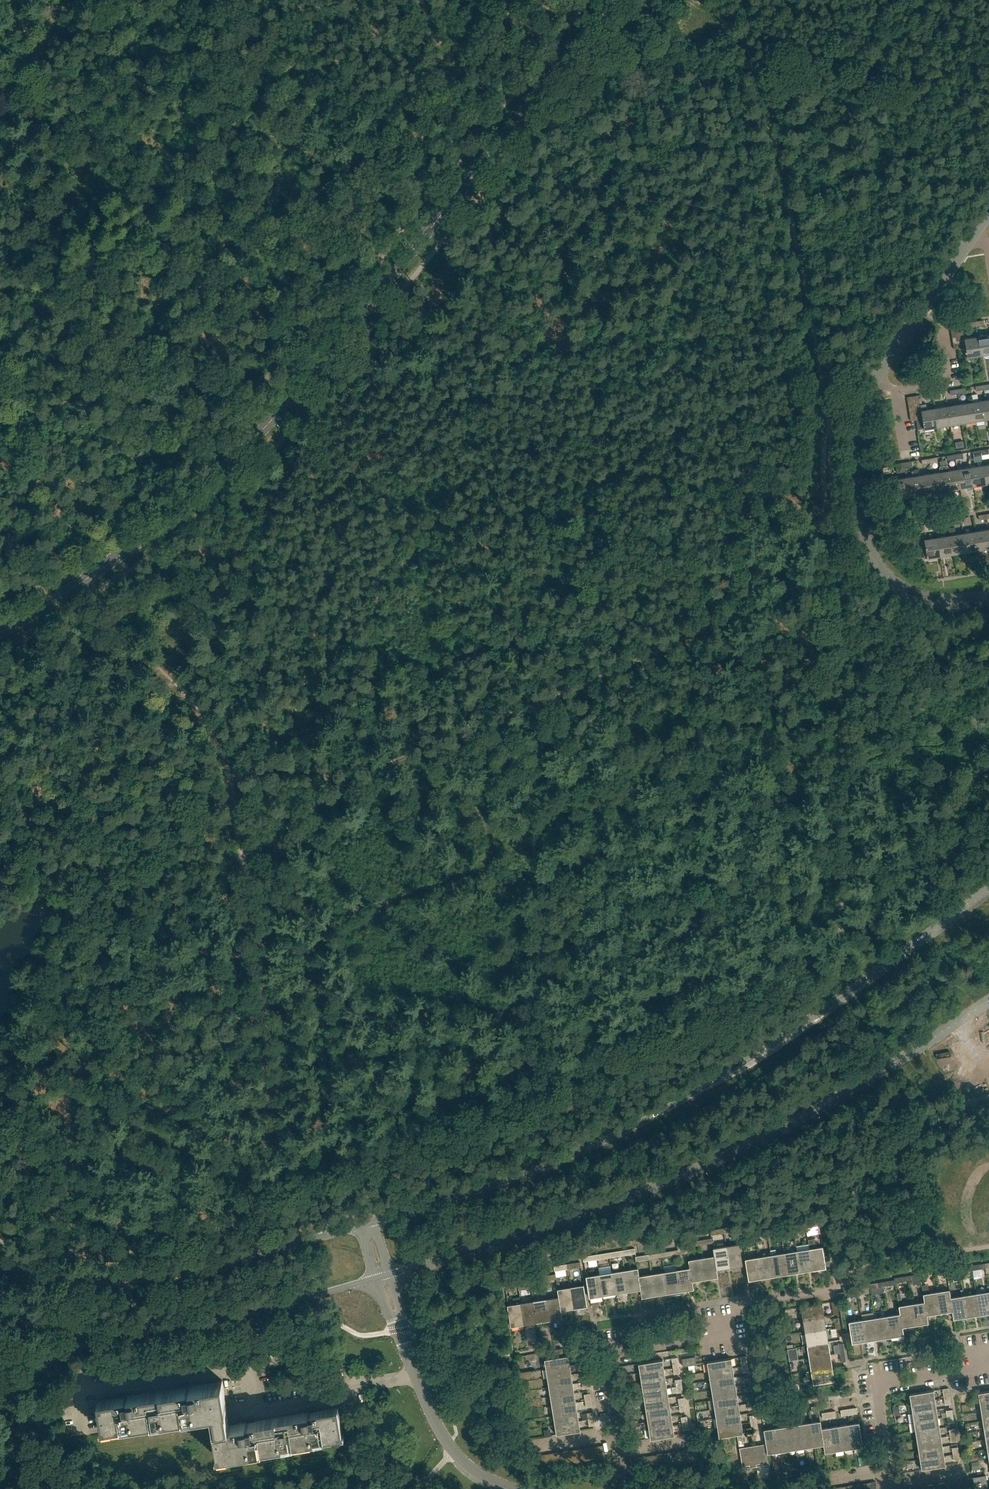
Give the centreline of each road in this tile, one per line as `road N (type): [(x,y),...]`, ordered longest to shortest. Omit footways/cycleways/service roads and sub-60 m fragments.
road 1 (secondary): [(0,633),(91,579),(182,507),(284,405),(614,0)]
road 2 (tertiary): [(988,891),(774,1045),(664,1110),(557,1161),(376,1220)]
road 3 (tertiary): [(390,1275),(714,1161),(850,1090),(988,1002)]
road 4 (track): [(239,831),(216,739),(197,705),(97,592),(0,358)]
road 5 (track): [(359,158),(294,210),(237,231),(172,327),(69,400),(24,418)]
road 6 (track): [(834,516),(714,620),(483,728)]
road 7 (tertiary): [(0,1302),(54,1316),(179,1323),(375,1278)]
road 8 (tertiary): [(358,1226),(171,1271),(82,1276),(0,1262)]
road 9 (track): [(830,440),(768,110)]
road 10 (unclassified): [(988,597),(916,595),(891,582),(873,556),(854,489),(853,447),(858,409),(876,377)]
road 11 (track): [(483,728),(341,787),(246,856),(239,831)]
road 12 (track): [(257,960),(267,1064),(262,1211)]
road 13 (residential): [(619,1488),(609,1358),(701,1338),(722,1324)]
road 14 (unclassified): [(397,1317),(434,1423),(478,1473),(510,1488)]
road 15 (residential): [(890,1488),(878,1394),(886,1382),(966,1370),(983,1356)]
road 16 (track): [(487,0),(359,158)]
road 17 (unclassified): [(876,377),(972,235)]
road 18 (track): [(768,110),(744,43),(694,0)]

